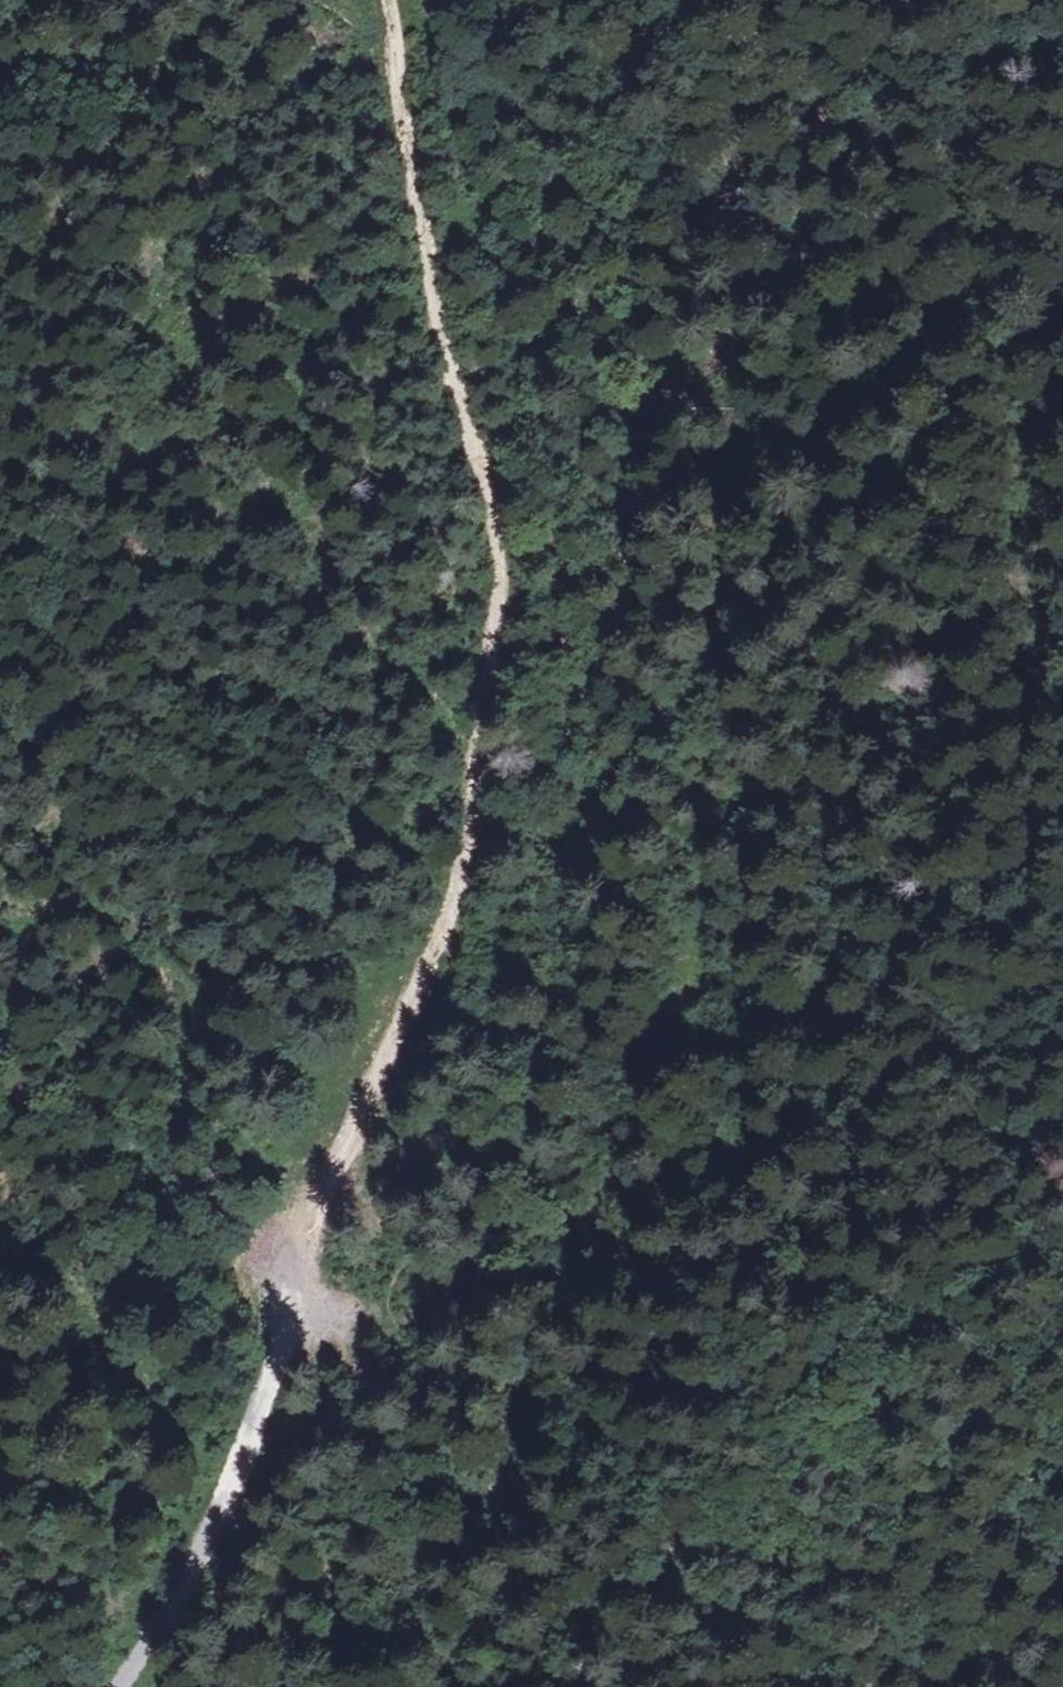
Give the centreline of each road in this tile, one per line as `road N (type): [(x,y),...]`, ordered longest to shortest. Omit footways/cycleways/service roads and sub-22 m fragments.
road 1 (track): [(114,1686),(156,1635),(226,1479),(317,1174),(429,964),(466,872),(475,786),(467,712),(497,530),(445,348),(386,0)]

